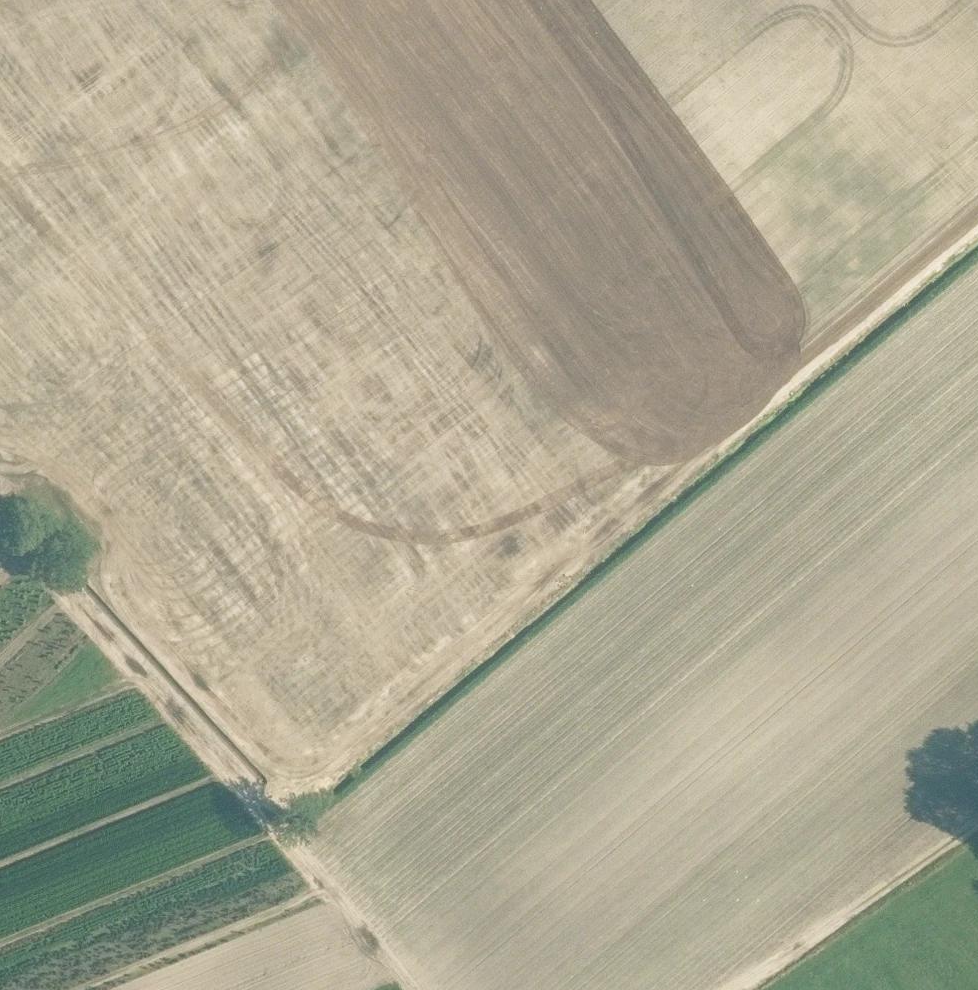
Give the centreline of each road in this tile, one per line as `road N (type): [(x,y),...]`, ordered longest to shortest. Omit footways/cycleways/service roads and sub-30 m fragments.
road 1 (track): [(409,989),(211,759)]
road 2 (track): [(737,984),(977,817)]

